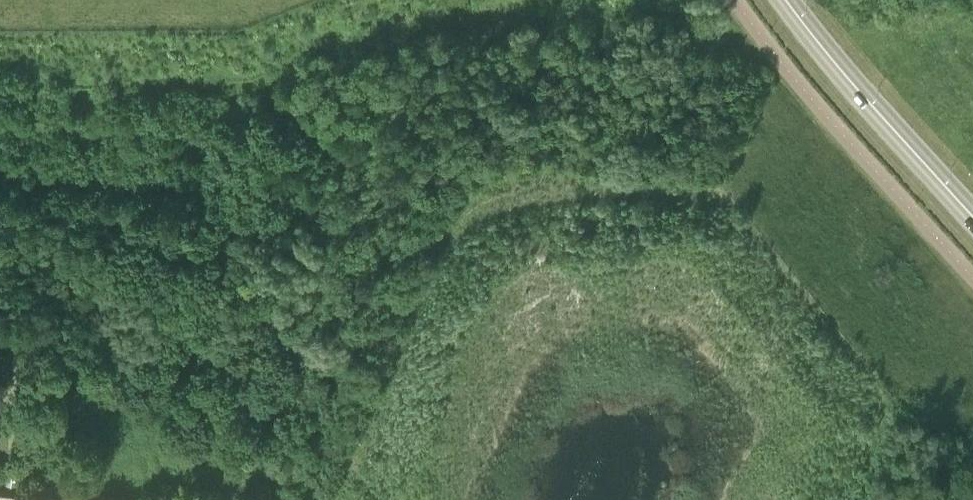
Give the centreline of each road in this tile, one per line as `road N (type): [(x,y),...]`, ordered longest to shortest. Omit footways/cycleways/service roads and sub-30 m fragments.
road 1 (secondary): [(787,0),(972,214)]

